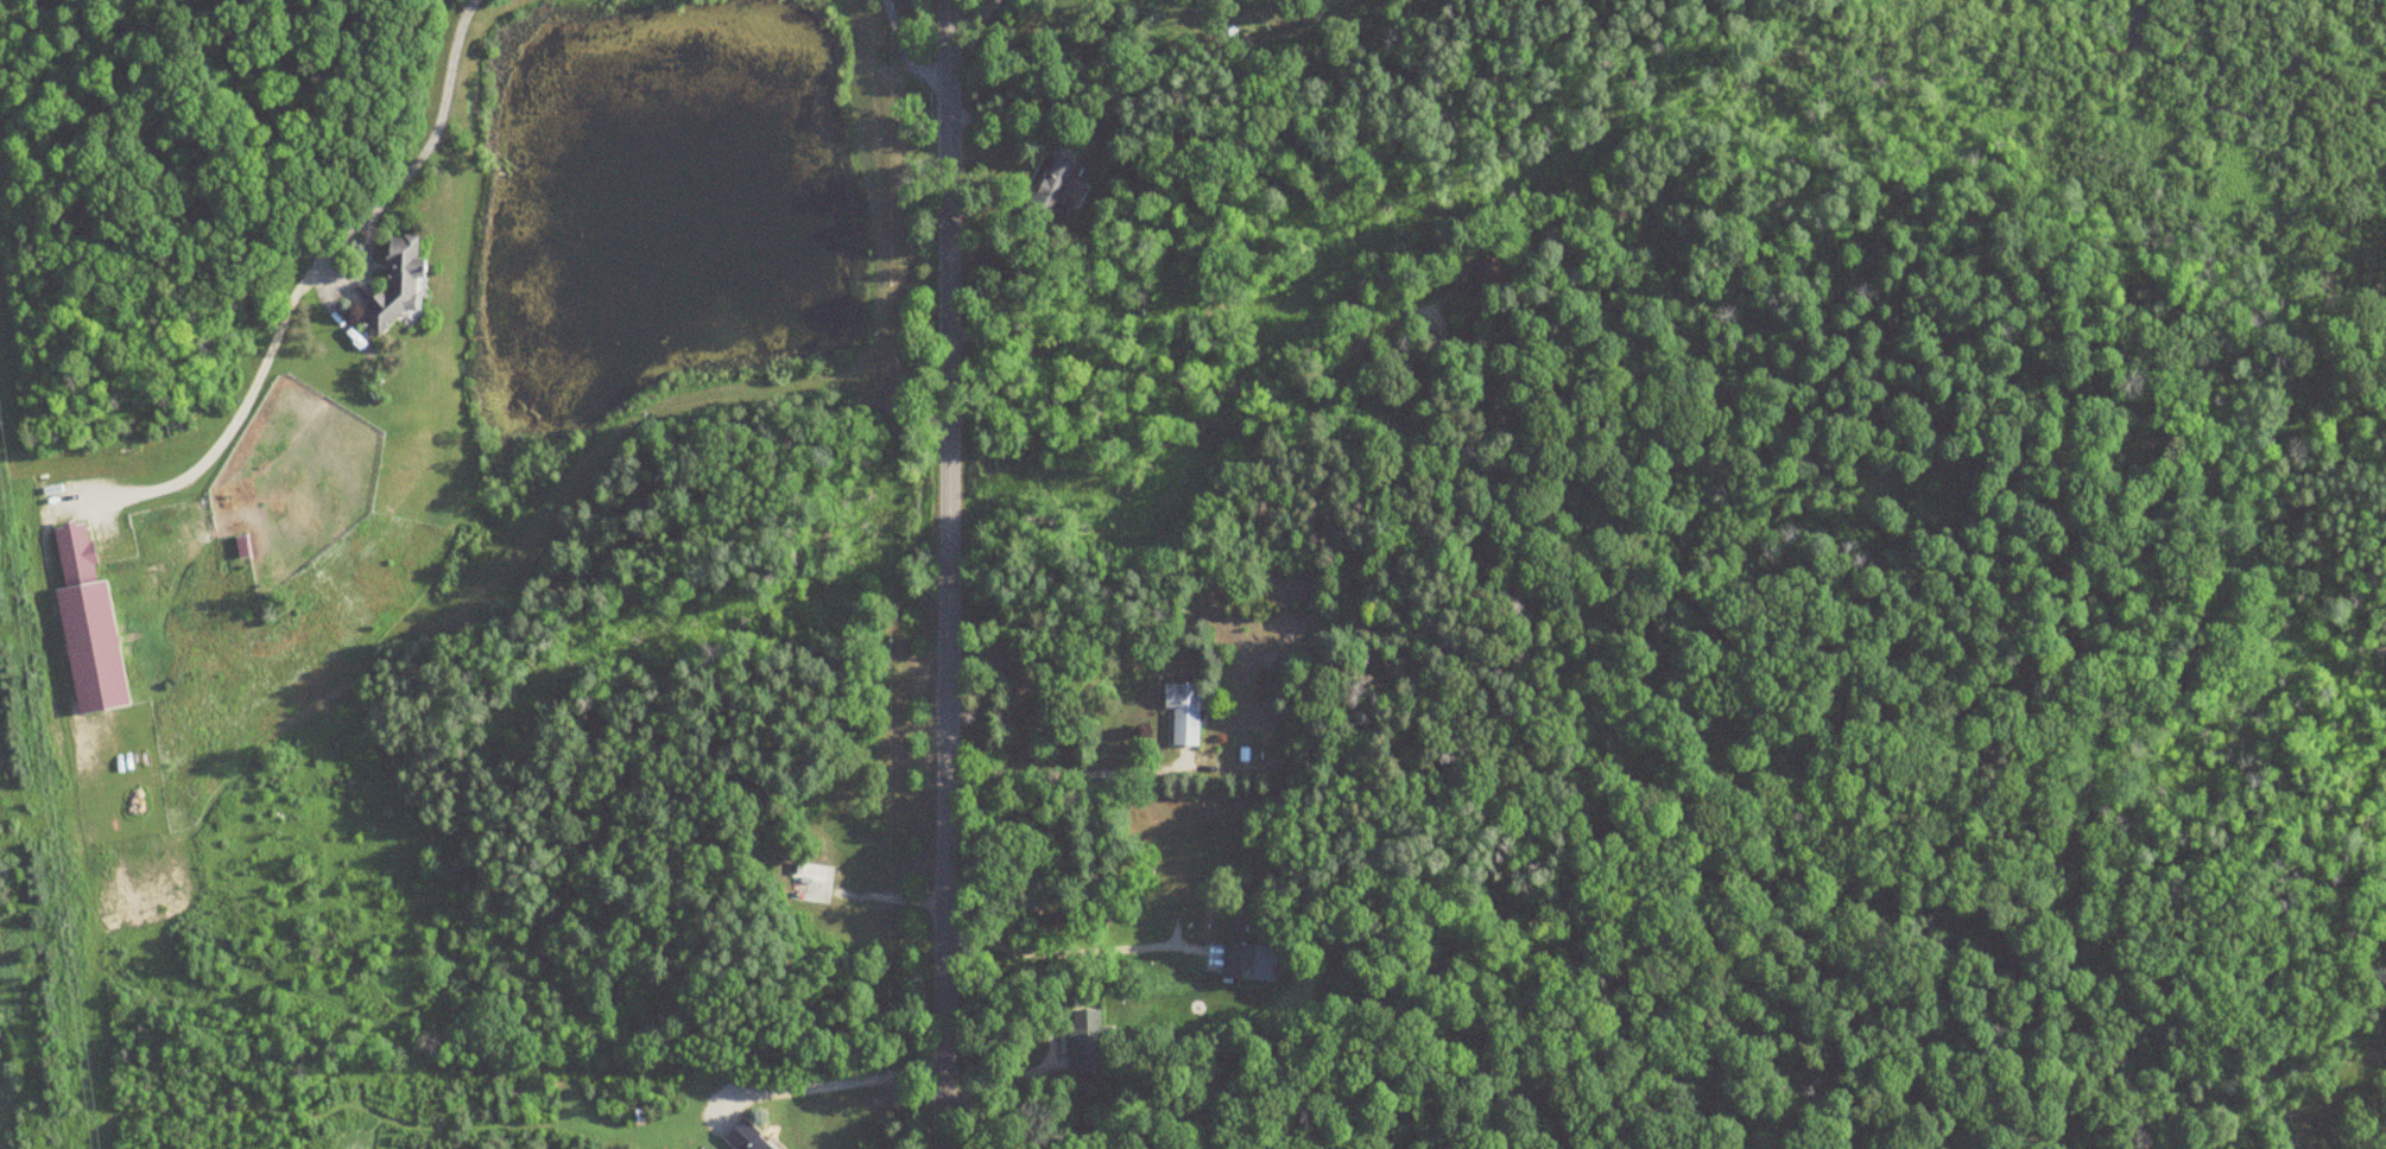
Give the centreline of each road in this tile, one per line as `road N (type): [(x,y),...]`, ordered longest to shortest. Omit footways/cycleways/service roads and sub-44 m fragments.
road 1 (residential): [(946,1148),(942,0)]

